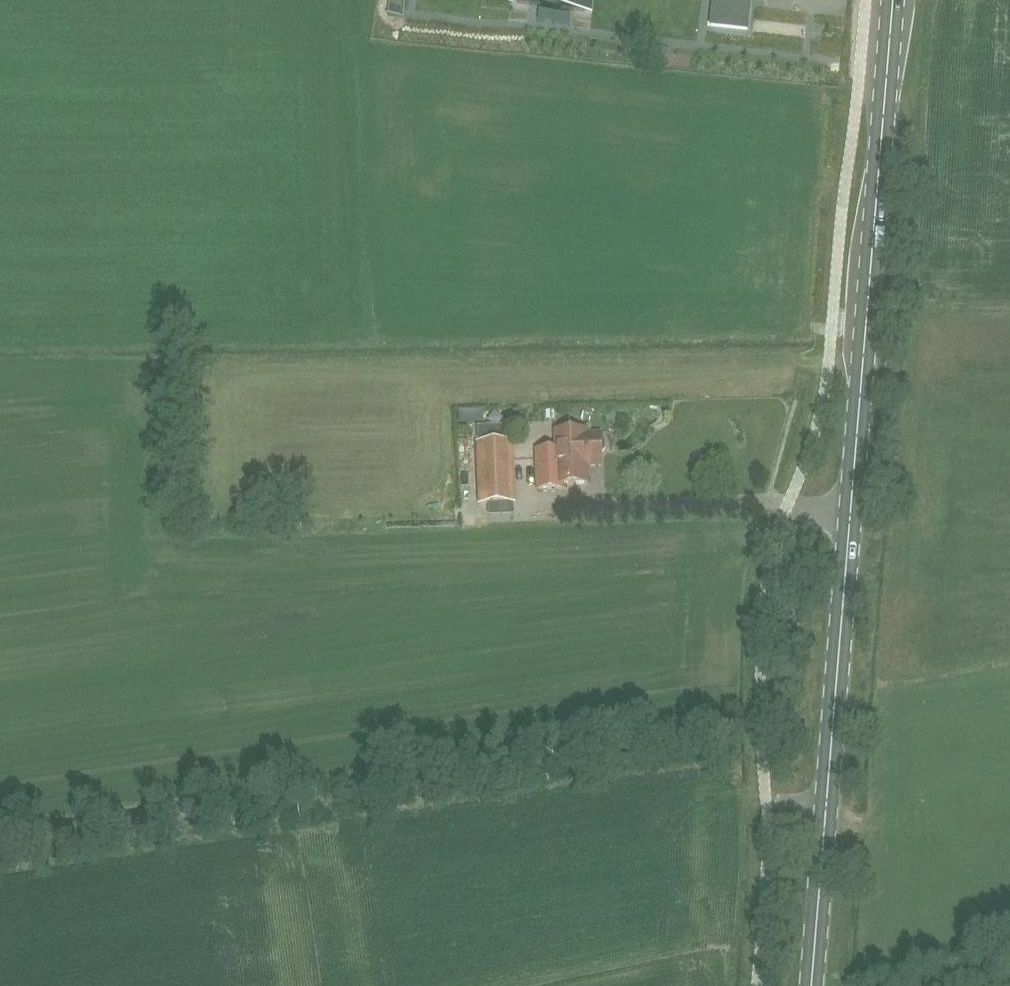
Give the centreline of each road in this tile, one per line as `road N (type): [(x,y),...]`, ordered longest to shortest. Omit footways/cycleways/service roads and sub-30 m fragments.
road 1 (secondary): [(813,985),(895,0)]

